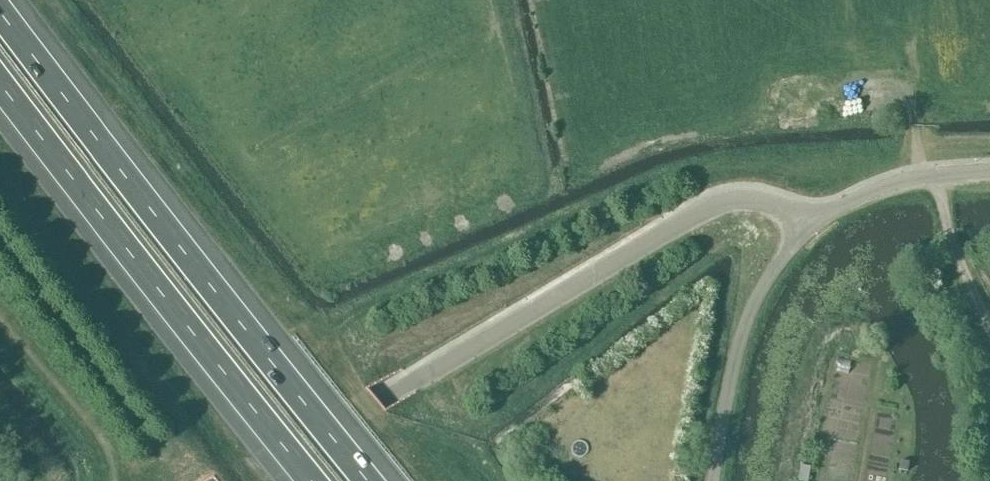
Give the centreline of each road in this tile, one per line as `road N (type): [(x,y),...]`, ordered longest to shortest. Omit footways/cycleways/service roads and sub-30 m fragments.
road 1 (unclassified): [(243,480),(706,208),(745,197),(813,216)]
road 2 (motorway): [(370,480),(0,4)]
road 3 (motorway): [(0,109),(307,480)]
road 4 (unclassified): [(712,480),(754,303),(813,216)]
road 5 (unclassified): [(813,216),(892,182),(989,172)]

